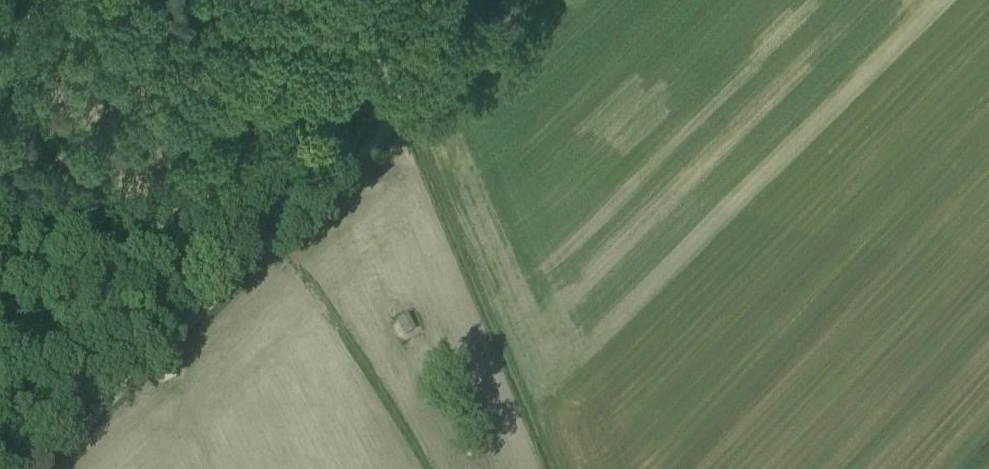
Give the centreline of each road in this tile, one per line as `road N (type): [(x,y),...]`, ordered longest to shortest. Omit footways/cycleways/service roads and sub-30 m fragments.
road 1 (track): [(418,129),(62,468)]
road 2 (track): [(418,129),(556,0)]

